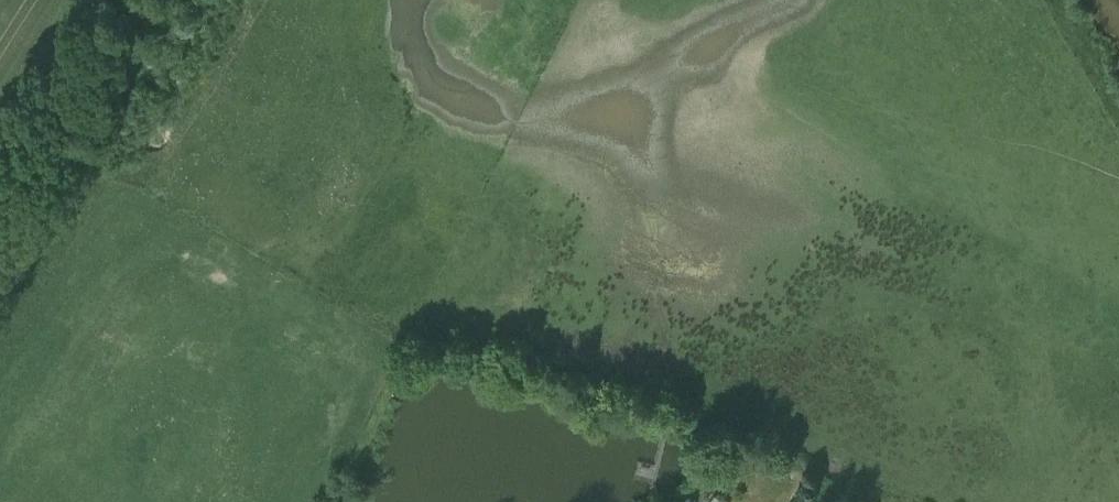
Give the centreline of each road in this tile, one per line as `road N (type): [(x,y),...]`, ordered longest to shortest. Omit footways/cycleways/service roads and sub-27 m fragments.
road 1 (track): [(0,144),(84,0)]

